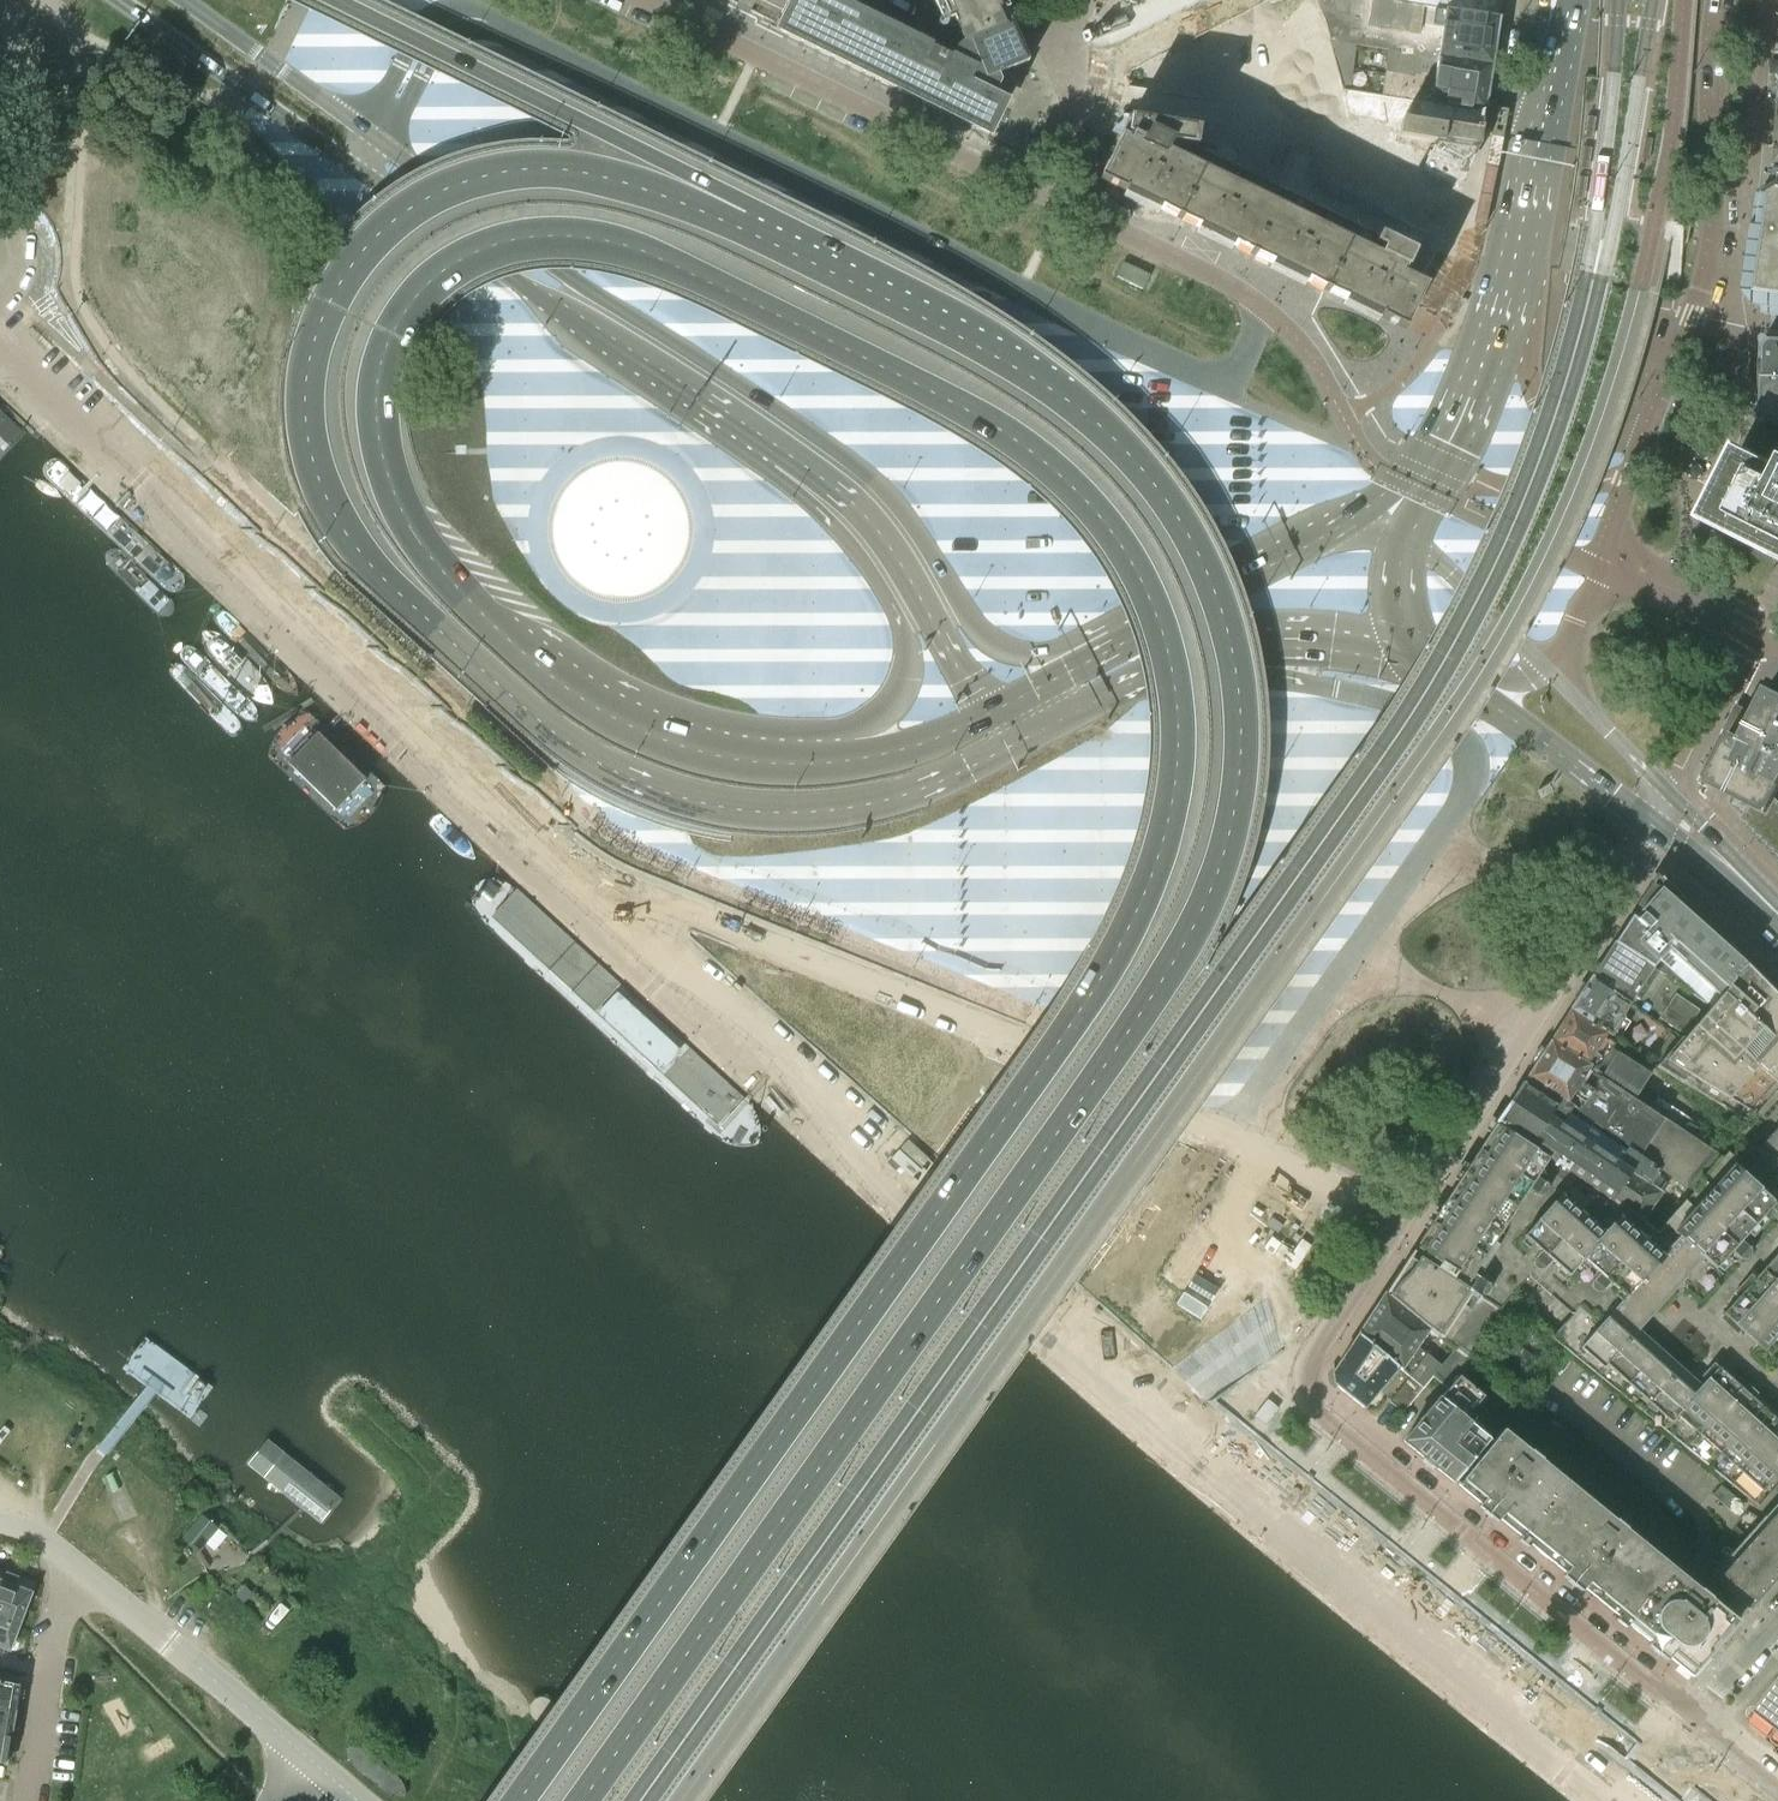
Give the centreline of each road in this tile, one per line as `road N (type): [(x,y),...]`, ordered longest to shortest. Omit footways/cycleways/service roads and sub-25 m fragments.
road 1 (primary): [(829,765),(753,764),(636,732),(587,706),(444,576),(396,507),(373,411),(385,340),(417,292),(457,262),(514,240),(604,239),(666,257),(951,402),(1071,483),(1130,555),(1174,652),(1183,699),(1181,796),(1149,899),(1123,949),(518,1800)]
road 2 (primary): [(580,1800),(1151,991),(1210,877),(1233,781),(1234,692),(1221,629),(1167,517),(1130,472),(1022,376),(797,255)]
road 3 (primary): [(797,255),(694,210),(592,185),(508,185),(421,212),(370,252),(319,334),(312,400),(327,484),(398,594),(510,698),(600,762),(674,798),(763,811),(863,803),(933,783),(1004,746)]
road 4 (residential): [(1263,306),(1230,369),(1180,368),(485,22),(442,24)]
road 5 (primary): [(1097,652),(1041,656),(983,635),(910,521),(865,471),(384,145)]
road 6 (residential): [(552,862),(799,1092),(1164,1405)]
road 7 (residential): [(0,345),(552,862)]
road 8 (residential): [(1200,657),(1323,680),(1430,714),(1468,743),(1470,781),(1450,815),(1229,1133)]
road 9 (residential): [(1229,1133),(1066,1060),(552,862)]
road 10 (residential): [(1690,1719),(1304,1410),(1300,1381),(1399,1214)]
road 11 (residential): [(1628,1800),(1303,1546),(1164,1405)]
road 12 (primary): [(797,255),(698,175),(333,0)]
road 13 (residential): [(1399,1214),(1655,828)]
road 14 (primary): [(367,173),(738,426)]
road 15 (residential): [(1037,193),(638,0)]
road 16 (primary): [(738,426),(849,545),(903,623),(904,681),(885,719),(854,752),(829,765)]
road 17 (residential): [(1654,417),(1702,290),(1714,229),(1709,53),(1716,0)]
road 18 (primary): [(738,426),(873,523),(988,713)]
road 19 (unclassified): [(358,1800),(83,1568)]
road 20 (primary): [(117,0),(345,158)]
road 21 (residential): [(1512,271),(1518,353),(1546,415),(1592,441),(1630,435),(1654,417)]
road 22 (residential): [(1263,306),(1037,193)]
road 23 (primary): [(1316,543),(1097,652)]
road 24 (residential): [(32,1800),(51,1659),(64,1600),(83,1568)]
road 25 (primary): [(1468,686),(1655,828)]
road 26 (primary): [(1200,657),(1332,642),(1431,666)]
road 27 (primary): [(363,130),(183,0)]
road 28 (primary): [(1473,390),(1400,478),(1316,543)]
road 29 (primary): [(1004,746),(1200,657)]
road 30 (residential): [(1037,193),(1069,107),(1067,79),(1031,0)]
road 31 (residential): [(1600,570),(1777,650)]
road 32 (residential): [(1229,1133),(1399,1214)]
road 33 (primary): [(1547,666),(1406,542)]
road 34 (primary): [(1672,796),(1547,666)]
road 35 (primary): [(1473,390),(1464,451),(1406,542)]
road 36 (primary): [(988,713),(921,748),(829,765)]
road 37 (primary): [(1548,109),(1512,271)]
road 38 (residential): [(1600,570),(1654,417)]
road 39 (primary): [(1772,920),(1757,890),(1672,796)]
road 40 (primary): [(1655,828),(1772,920)]
road 41 (residential): [(384,145),(442,24)]
road 42 (primary): [(1406,542),(1397,596),(1403,623),(1431,666)]
road 43 (residential): [(442,24),(363,130)]
road 44 (residential): [(1777,1620),(1690,1719)]
road 45 (primary): [(1512,271),(1473,390)]
road 46 (primary): [(1097,652),(988,713)]

